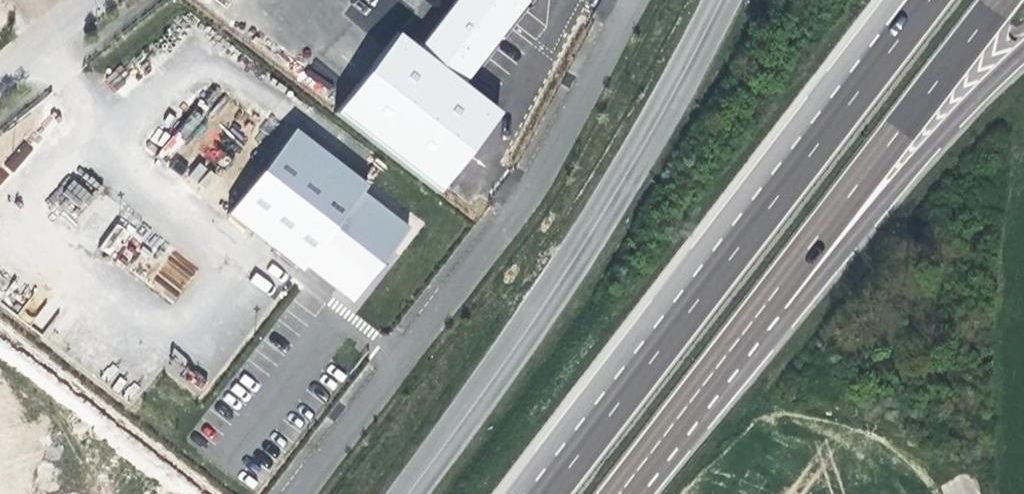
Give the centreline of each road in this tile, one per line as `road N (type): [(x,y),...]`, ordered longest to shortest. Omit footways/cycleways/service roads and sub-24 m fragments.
road 1 (unclassified): [(631,0),(522,205),(297,493)]
road 2 (secondary): [(721,0),(572,261),(408,493)]
road 3 (trunk): [(874,70),(548,493)]
road 4 (trunk): [(693,396),(998,0)]
road 5 (trunk): [(693,396),(775,333),(929,147),(1023,50)]
road 6 (trunk): [(618,493),(693,396)]

